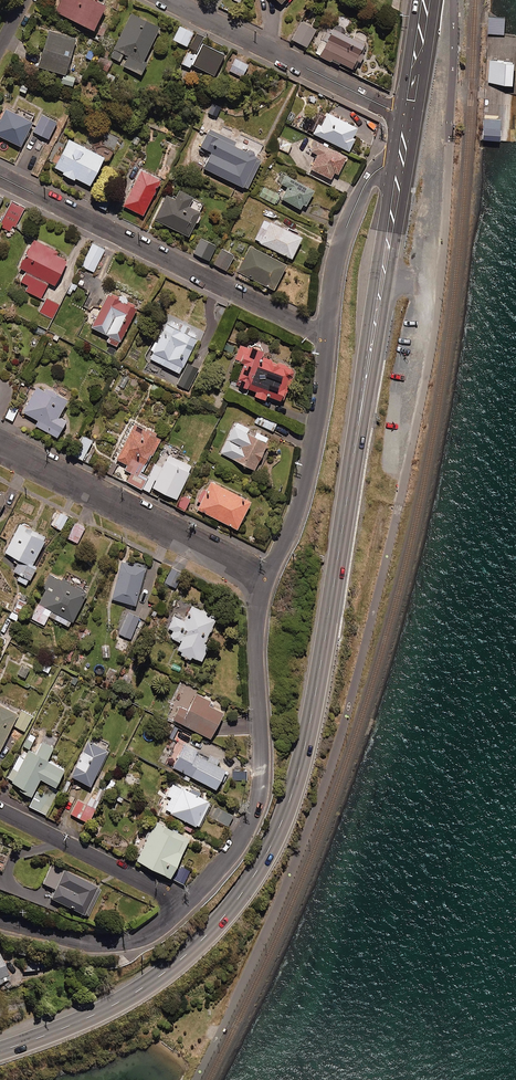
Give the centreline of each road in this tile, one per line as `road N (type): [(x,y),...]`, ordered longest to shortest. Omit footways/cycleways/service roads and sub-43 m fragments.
road 1 (trunk): [(397,158),(313,701),(278,830),(231,909),(168,969),(64,1028),(0,1049)]
road 2 (residential): [(327,337),(0,178)]
road 3 (residential): [(186,904),(230,857),(256,814),(256,628),(266,580)]
road 4 (residential): [(266,580),(0,451)]
road 5 (residential): [(170,0),(403,116)]
road 6 (residential): [(266,580),(301,494),(327,337)]
road 7 (residential): [(186,904),(0,811)]
road 8 (residential): [(327,337),(352,213),(374,171),(397,158)]
road 9 (residential): [(0,920),(120,943),(147,935),(186,904)]

